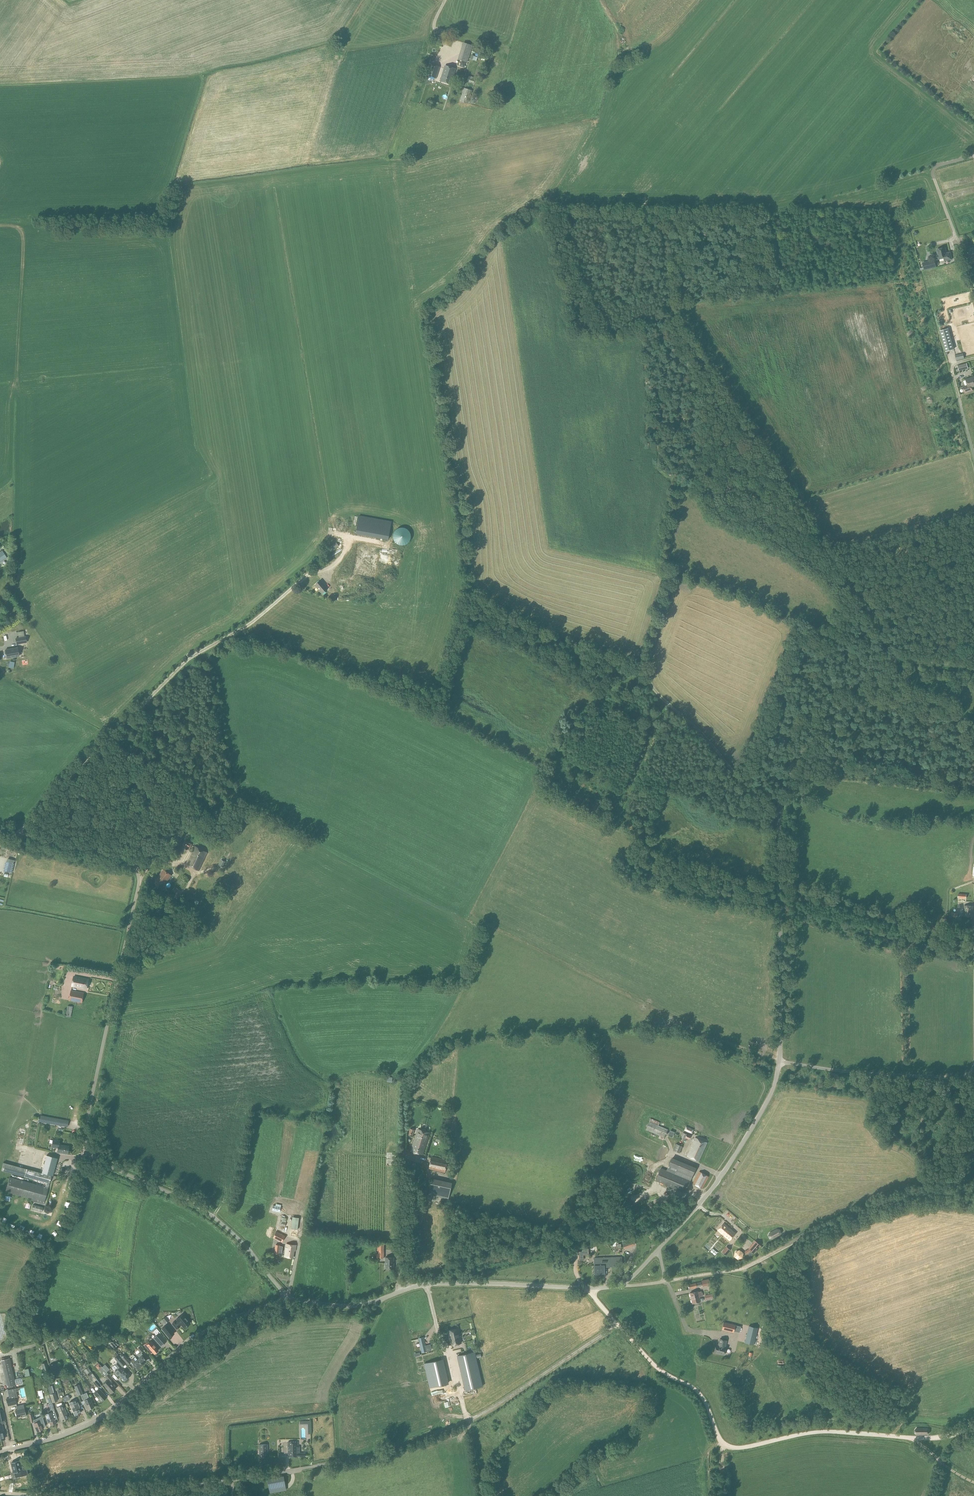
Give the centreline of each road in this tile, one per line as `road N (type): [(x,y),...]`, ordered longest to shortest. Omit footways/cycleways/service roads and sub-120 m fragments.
road 1 (unclassified): [(657,1250),(724,1174),(780,1068),(779,801),(803,746),(827,704),(894,660),(973,669)]
road 2 (unclassified): [(289,1300),(214,1217),(103,1164),(87,1148),(137,868),(0,829)]
road 3 (track): [(617,1324),(468,1422),(340,1462),(336,1399),(377,1300)]
road 4 (track): [(407,1288),(404,1082),(472,968),(483,924)]
road 5 (track): [(468,916),(709,1038),(780,1060)]
road 6 (unclassified): [(0,1492),(205,1483),(340,1462)]
road 7 (unclassified): [(289,1300),(356,1305),(448,1282),(621,1286)]
road 8 (unclassified): [(0,1450),(103,1417),(204,1332),(289,1300)]
road 9 (track): [(667,1281),(735,1269),(903,1192),(973,1198)]
road 10 (track): [(894,660),(791,500),(831,465),(866,450),(885,420)]
road 11 (track): [(672,576),(651,687),(748,783)]
road 12 (track): [(426,1285),(482,1495)]
road 13 (track): [(721,1443),(739,1448),(813,1431),(914,1438)]
road 14 (track): [(617,1324),(663,1373),(699,1393),(721,1443)]
road 15 (track): [(616,821),(666,702)]
road 16 (track): [(140,880),(235,796)]

